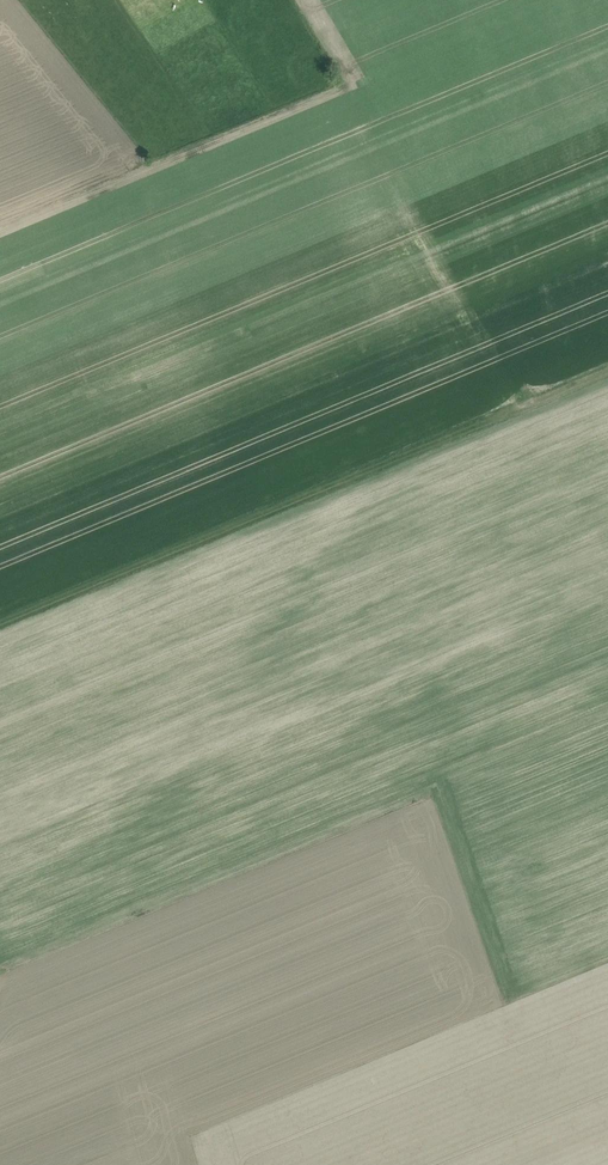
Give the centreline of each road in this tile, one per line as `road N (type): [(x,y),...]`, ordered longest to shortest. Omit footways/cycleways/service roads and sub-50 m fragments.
road 1 (track): [(607,370),(0,621)]

